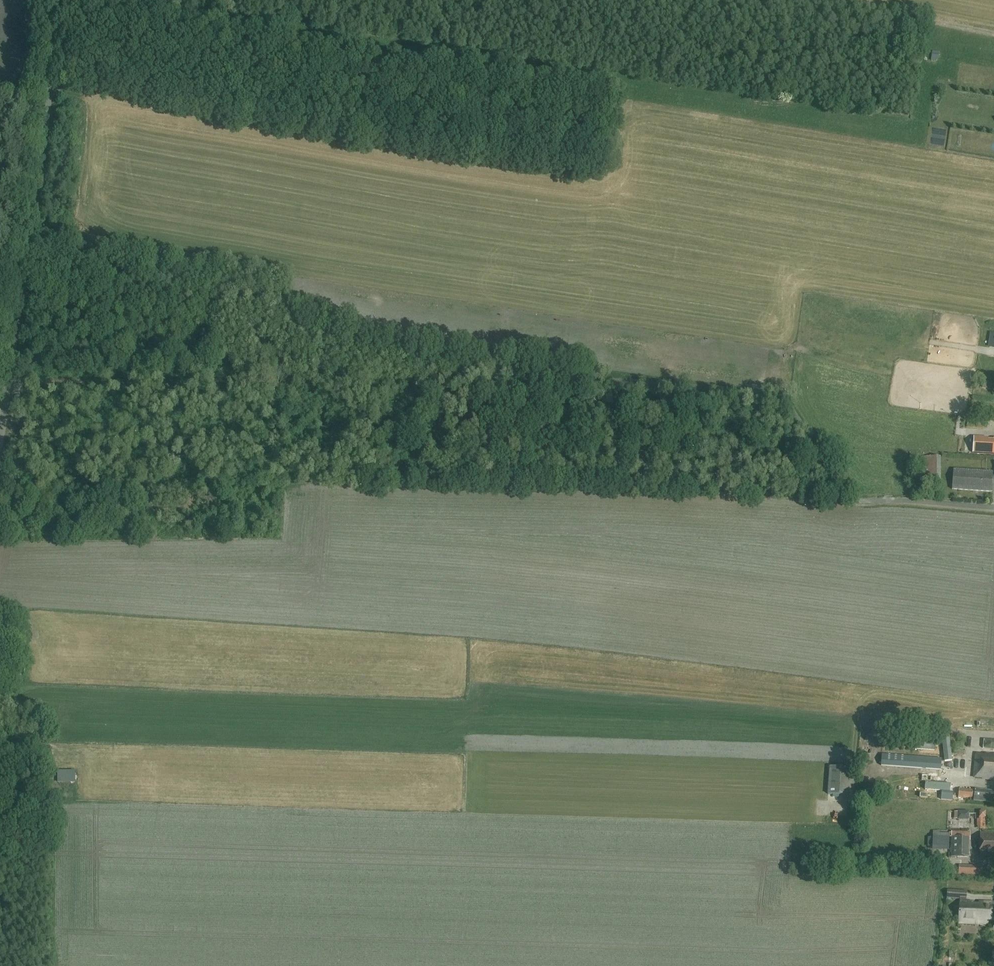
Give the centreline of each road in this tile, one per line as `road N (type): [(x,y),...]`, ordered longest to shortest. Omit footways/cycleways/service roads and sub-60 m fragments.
road 1 (unclassified): [(0,439),(62,0)]

